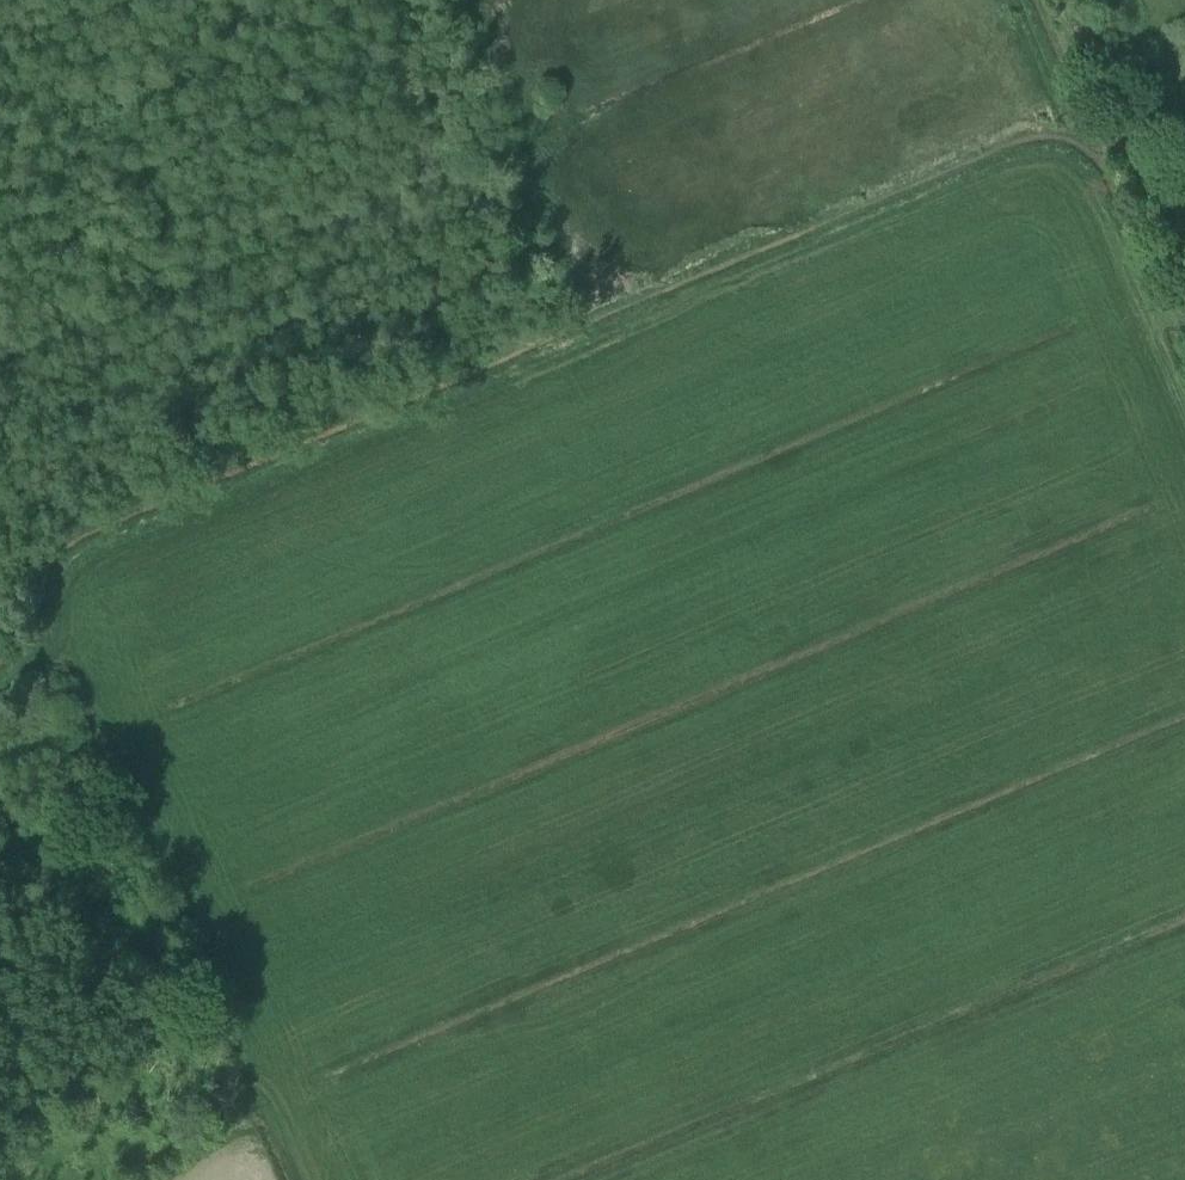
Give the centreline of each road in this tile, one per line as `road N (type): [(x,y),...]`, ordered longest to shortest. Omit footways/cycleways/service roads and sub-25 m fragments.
road 1 (track): [(1184,375),(1107,187),(1073,158),(1043,155),(73,562),(58,590),(51,645)]
road 2 (track): [(1023,0),(1087,137),(1126,132)]
road 3 (track): [(1126,132),(1184,272)]

